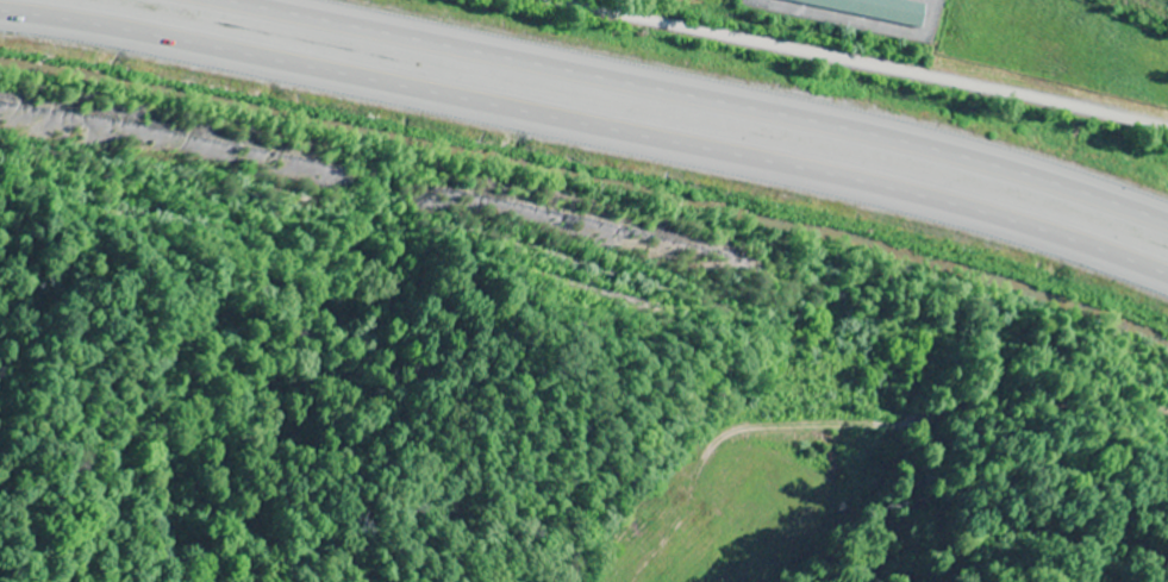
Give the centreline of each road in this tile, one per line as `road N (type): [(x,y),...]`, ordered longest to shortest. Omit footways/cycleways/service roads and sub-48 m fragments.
road 1 (trunk): [(0,17),(829,181),(1018,230),(1167,283)]
road 2 (trunk): [(1167,231),(852,137),(197,0)]

